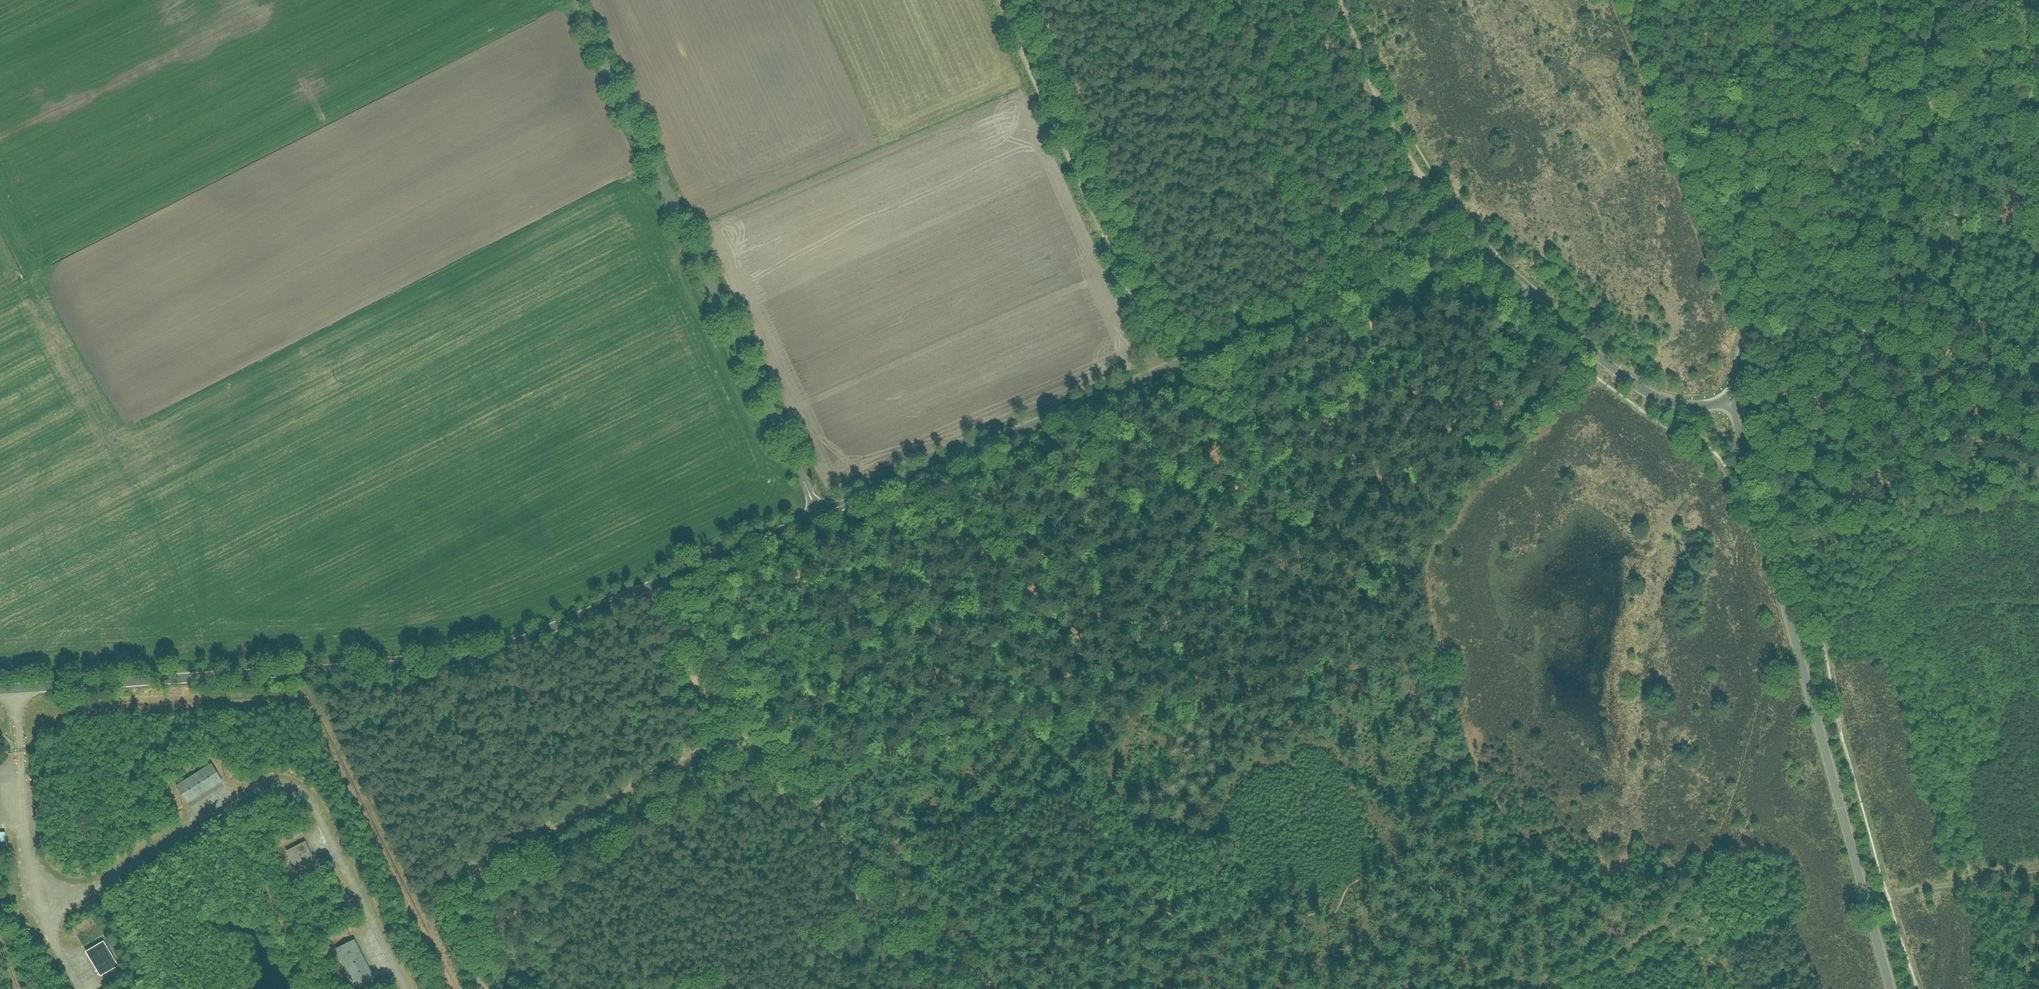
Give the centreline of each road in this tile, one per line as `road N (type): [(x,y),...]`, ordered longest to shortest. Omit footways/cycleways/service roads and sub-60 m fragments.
road 1 (unclassified): [(819,514),(1442,258),(1476,262),(1507,278),(1652,396),(1690,407),(1732,403)]
road 2 (unclassified): [(0,689),(481,657),(819,514)]
road 3 (unclassified): [(1891,988),(1732,403)]
road 4 (unclassified): [(819,514),(574,0)]
road 5 (unclassified): [(1732,403),(1758,308),(1862,89),(1914,53),(2020,0)]
road 6 (track): [(726,732),(454,872),(440,890),(449,927),(483,988)]
road 7 (track): [(1161,370),(996,0)]
road 8 (track): [(995,988),(726,732)]
road 9 (track): [(1426,544),(1415,576),(1422,639),(1474,807),(1528,868)]
road 10 (track): [(1528,868),(1557,886),(1594,894),(1689,884),(1631,943),(1543,981)]
road 11 (track): [(1321,303),(1352,356),(1353,438),(1428,516),(1426,544)]
road 12 (track): [(1689,884),(1724,837),(1769,660),(1792,632)]
road 13 (track): [(1411,159),(1383,115),(1337,0)]
road 14 (track): [(1866,900),(2038,868)]
road 15 (track): [(647,588),(726,732)]
road 16 (track): [(1476,262),(1469,237),(1411,159)]

